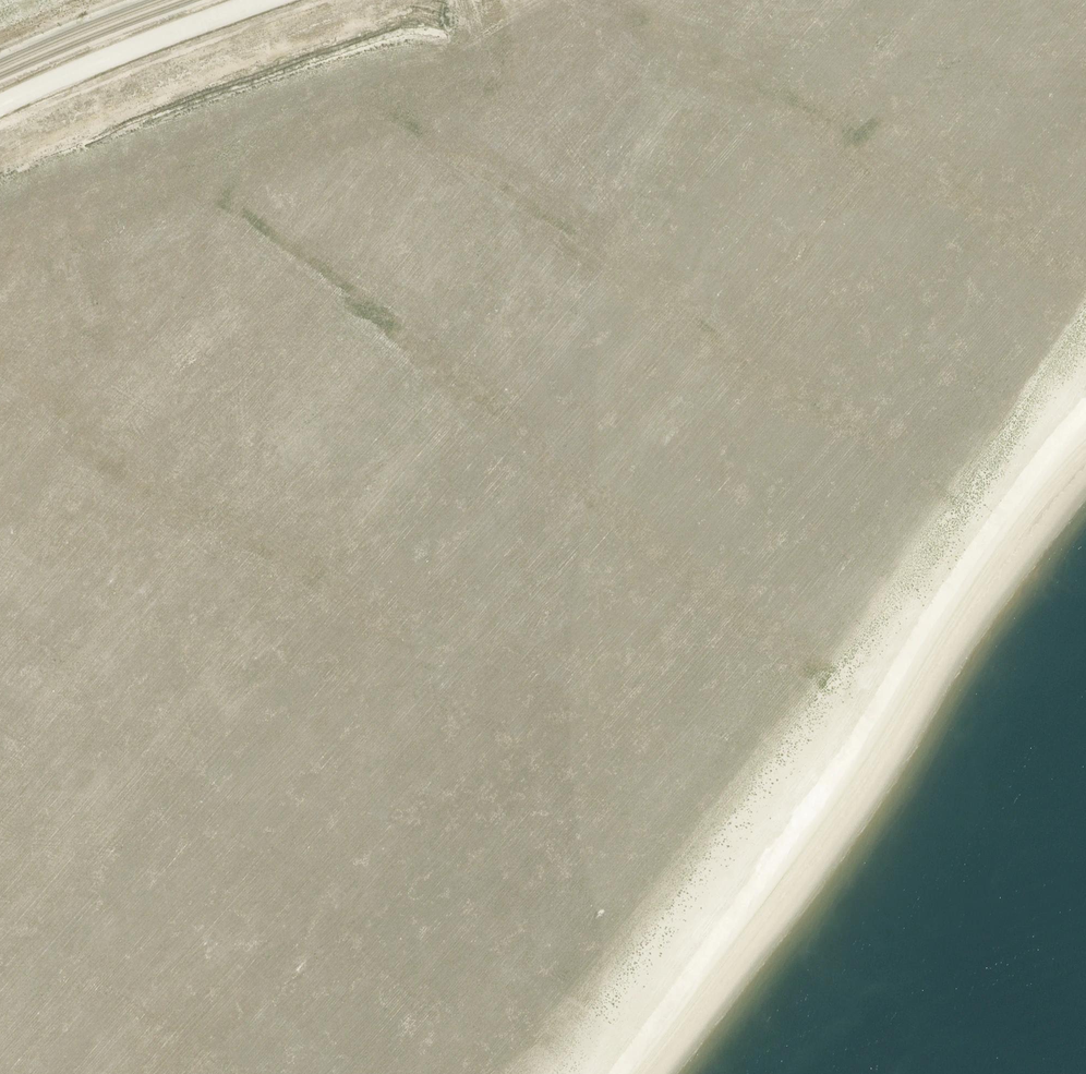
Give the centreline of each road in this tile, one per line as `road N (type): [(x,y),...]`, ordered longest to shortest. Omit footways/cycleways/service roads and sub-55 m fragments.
road 1 (unclassified): [(0,153),(168,81),(395,0)]

